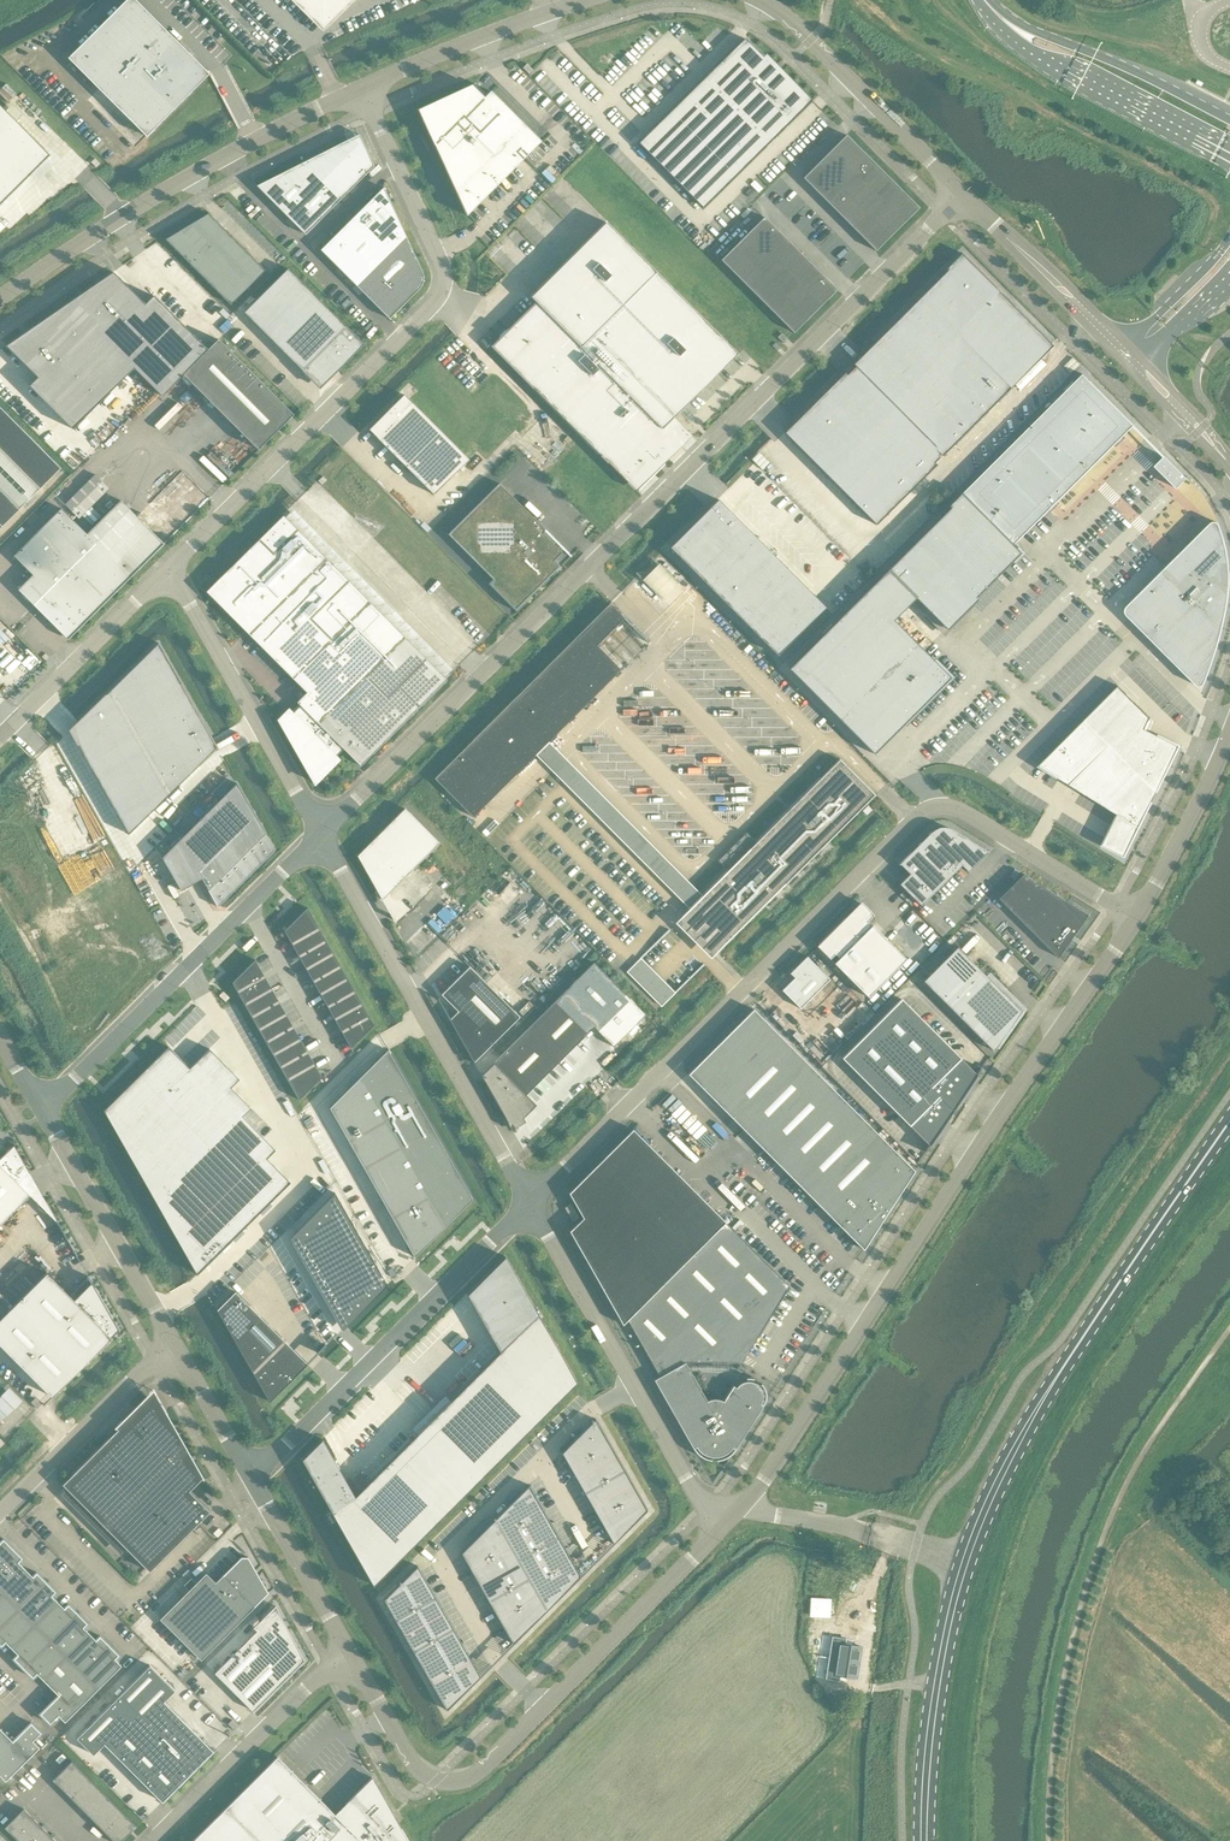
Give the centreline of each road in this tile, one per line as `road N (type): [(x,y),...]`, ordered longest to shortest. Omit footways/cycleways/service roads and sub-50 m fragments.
road 1 (unclassified): [(322,833),(963,195)]
road 2 (unclassified): [(531,1205),(933,807),(962,811),(1137,917)]
road 3 (unclassified): [(738,1511),(1137,917)]
road 4 (unclassified): [(169,572),(448,285),(361,89)]
road 5 (unclassified): [(348,1652),(411,1762),(427,1779),(454,1784),(479,1771),(738,1511)]
road 6 (primary): [(1080,1341),(1011,1440),(953,1573),(926,1728),(917,1840)]
road 7 (primary): [(930,1840),(941,1706),(965,1587),(1012,1472),(1080,1341)]
road 8 (unclassified): [(531,1205),(322,833)]
road 9 (unclassified): [(361,89),(129,213),(0,299)]
road 10 (unclassified): [(247,1480),(531,1205)]
road 11 (unclassified): [(41,1109),(322,833)]
road 12 (unclassified): [(738,1511),(709,1507),(694,1491),(531,1205)]
road 13 (unclassified): [(322,833),(169,572)]
road 14 (unclassified): [(963,195),(786,14),(756,0)]
road 15 (primary): [(997,14),(1048,60),(1229,158)]
road 16 (unclassified): [(41,1109),(171,1350)]
road 17 (unclassified): [(348,1652),(156,1840)]
road 18 (primary): [(1080,1341),(1229,1121)]
road 19 (primary): [(1229,120),(997,14)]
road 20 (unclassified): [(590,0),(361,89)]
road 21 (unclassified): [(0,1518),(171,1350)]
road 22 (unclassified): [(0,734),(169,572)]
road 23 (unclassified): [(1123,350),(963,195)]
road 24 (unclassified): [(247,1480),(348,1652)]
road 25 (unclassified): [(1137,917),(1229,742)]
road 26 (unclassified): [(1229,238),(1123,350)]
road 27 (unclassified): [(171,1350),(247,1480)]
road 28 (unclassified): [(1229,465),(1139,367)]
road 29 (unclassified): [(1139,367),(1229,279)]

